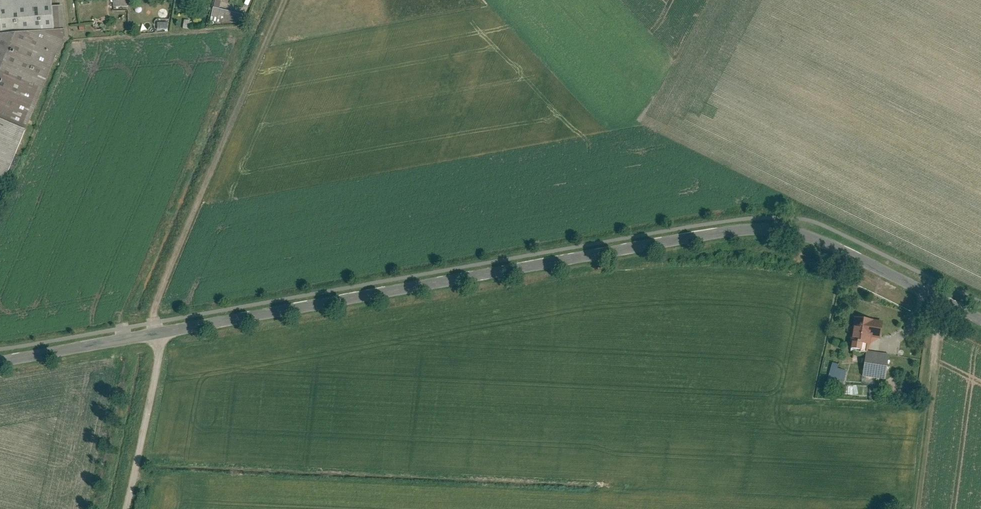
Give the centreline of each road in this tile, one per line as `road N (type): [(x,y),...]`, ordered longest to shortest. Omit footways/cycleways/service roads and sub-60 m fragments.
road 1 (tertiary): [(0,360),(752,226),(802,232),(980,319)]
road 2 (track): [(158,329),(164,278),(278,0)]
road 3 (track): [(932,295),(904,508)]
road 4 (track): [(158,329),(126,508)]

